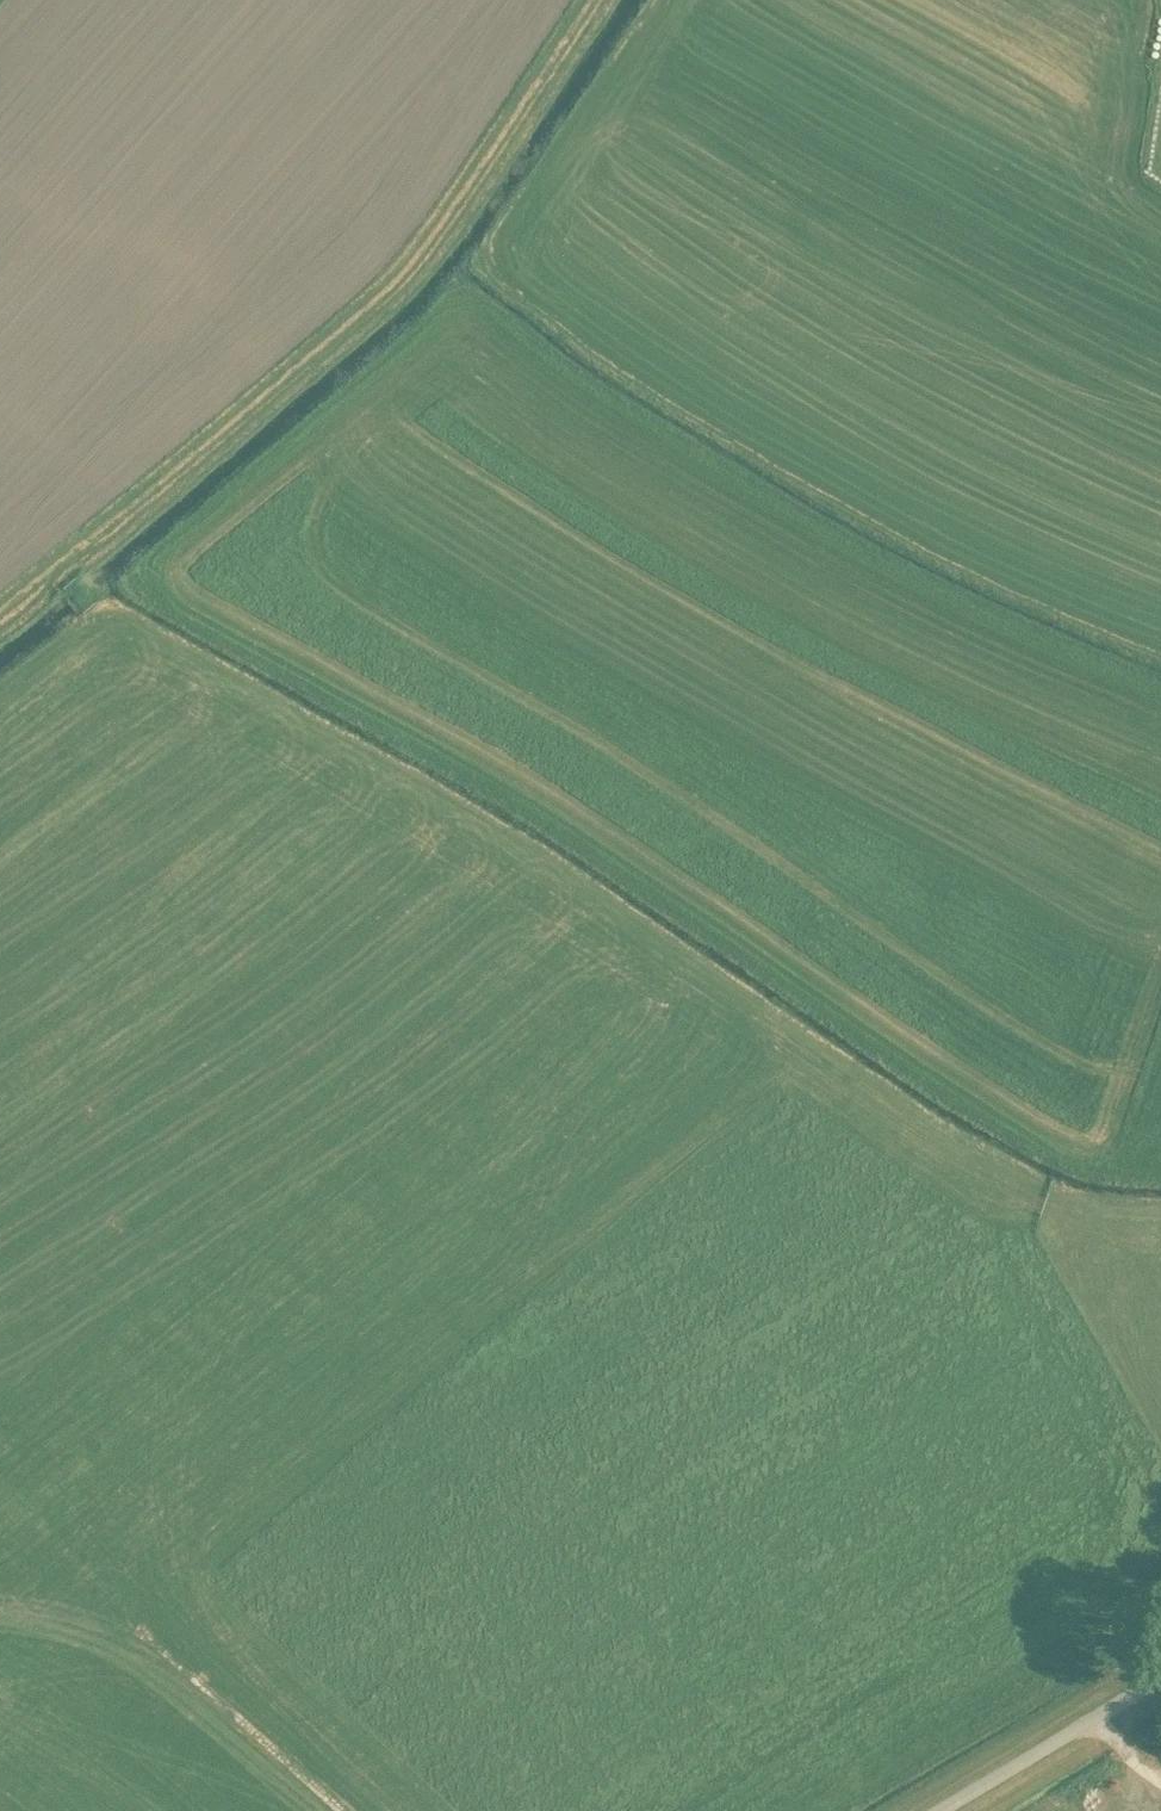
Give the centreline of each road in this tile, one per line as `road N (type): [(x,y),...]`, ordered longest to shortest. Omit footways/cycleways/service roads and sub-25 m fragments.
road 1 (unclassified): [(952,1810),(1041,1760),(1160,1672)]

